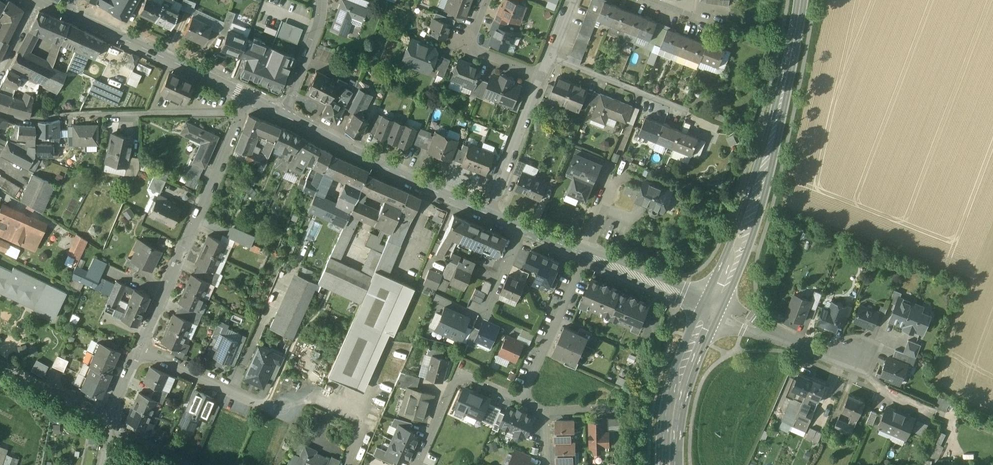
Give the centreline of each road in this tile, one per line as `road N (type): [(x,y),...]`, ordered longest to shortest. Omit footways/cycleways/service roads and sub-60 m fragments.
road 1 (secondary): [(724,301),(759,222),(795,33)]
road 2 (residential): [(249,98),(136,351)]
road 3 (secondary): [(795,33),(710,295)]
road 4 (tertiary): [(487,215),(283,115)]
road 5 (tertiary): [(249,98),(67,13)]
road 6 (residential): [(769,335),(937,410)]
road 7 (residential): [(523,399),(459,373),(416,464)]
road 8 (residential): [(136,351),(283,415)]
road 9 (secondary): [(700,314),(668,390),(662,464)]
road 10 (residential): [(584,255),(523,399)]
road 11 (residential): [(487,215),(542,75)]
road 12 (secondary): [(678,464),(685,392),(715,321)]
road 13 (tertiary): [(710,295),(585,255)]
road 14 (residential): [(485,0),(467,46),(542,75)]
road 15 (tertiary): [(585,255),(700,314)]
road 16 (residential): [(110,420),(0,365)]
road 17 (residential): [(283,115),(322,0)]

